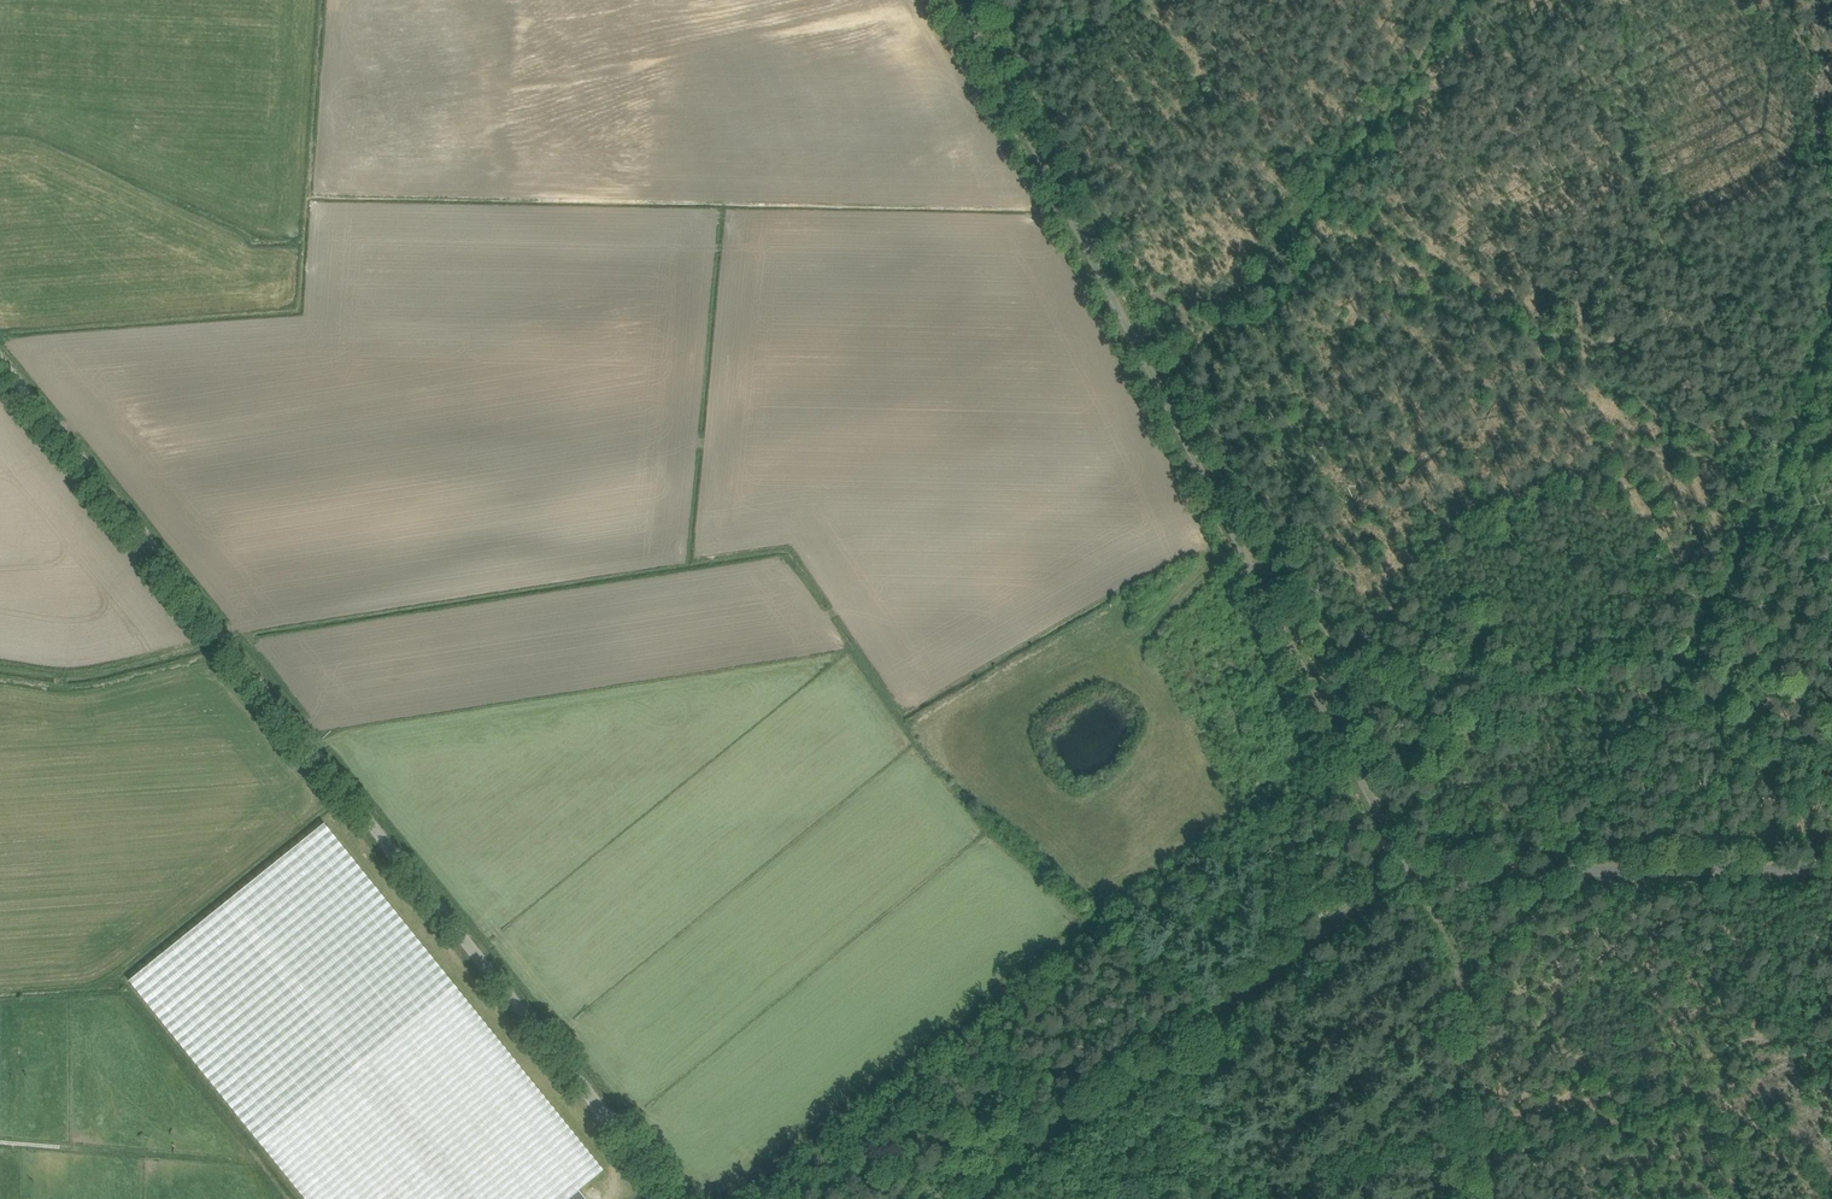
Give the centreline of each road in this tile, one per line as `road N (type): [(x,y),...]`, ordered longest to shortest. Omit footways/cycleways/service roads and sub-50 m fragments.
road 1 (unclassified): [(675,1198),(0,363)]
road 2 (unclassified): [(1408,873),(959,0)]

